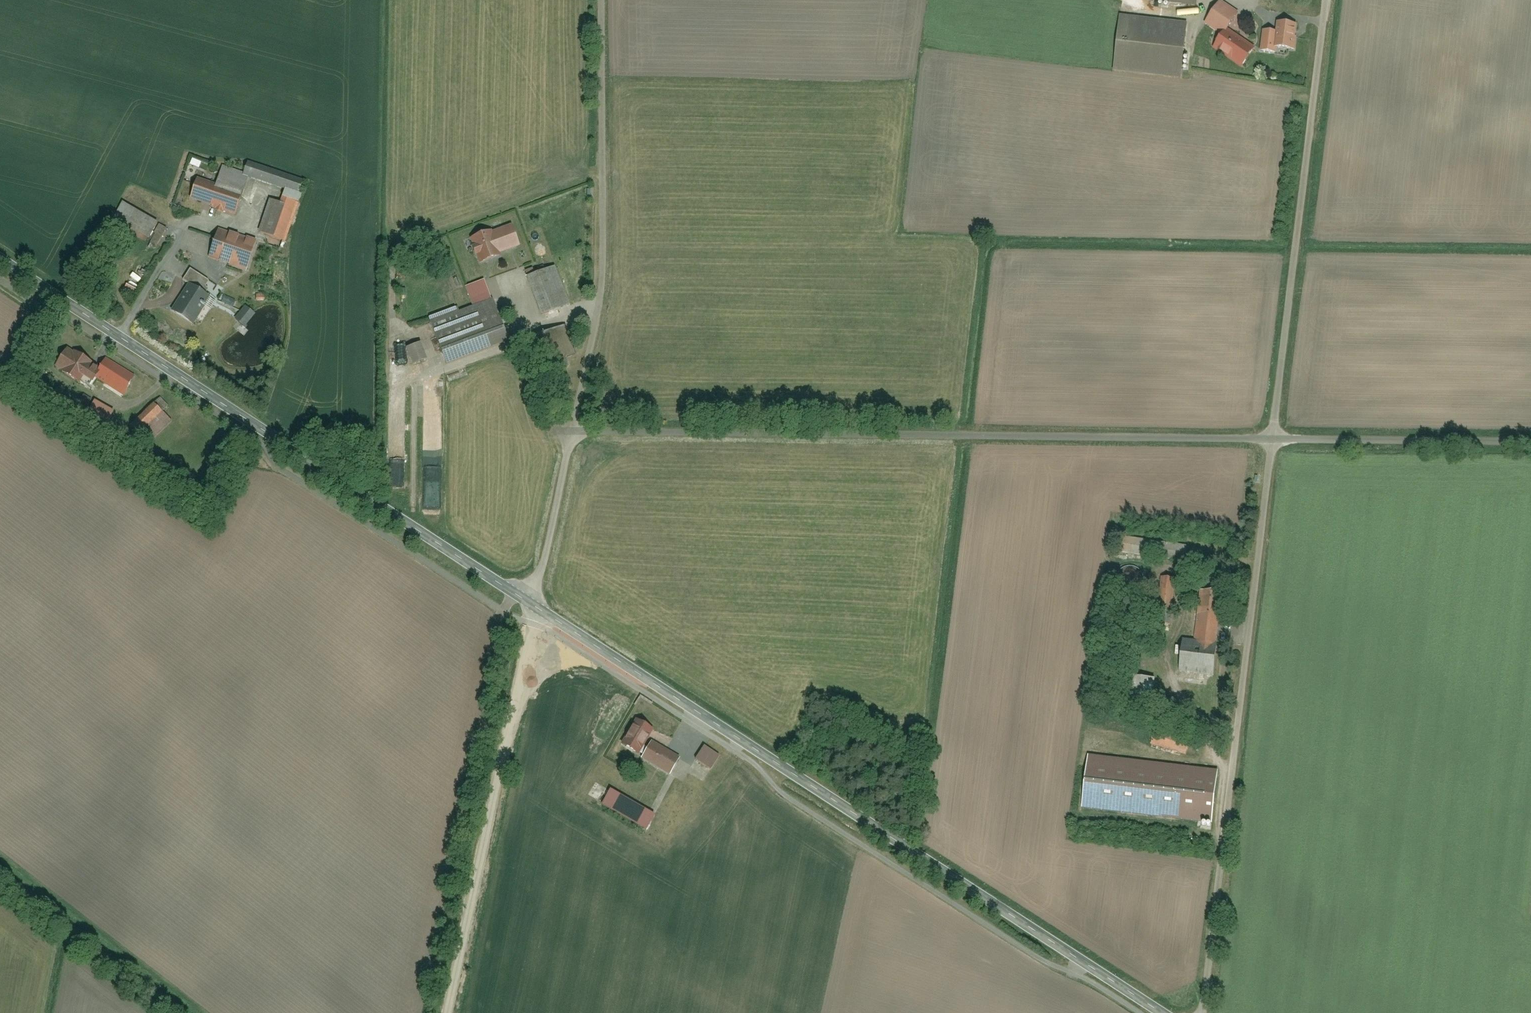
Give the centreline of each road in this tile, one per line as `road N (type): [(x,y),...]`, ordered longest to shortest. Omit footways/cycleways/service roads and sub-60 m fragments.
road 1 (tertiary): [(535,606),(1160,1012)]
road 2 (unclassified): [(571,430),(1273,439)]
road 3 (tertiary): [(0,258),(535,606)]
road 4 (unclassified): [(1273,439),(1199,1012)]
road 5 (unclassified): [(1326,0),(1273,439)]
road 6 (unclassified): [(606,0),(601,285),(571,430)]
road 7 (unclassified): [(535,606),(448,1012)]
road 8 (unclassified): [(1273,439),(1530,442)]
road 9 (unclassified): [(571,430),(535,606)]

